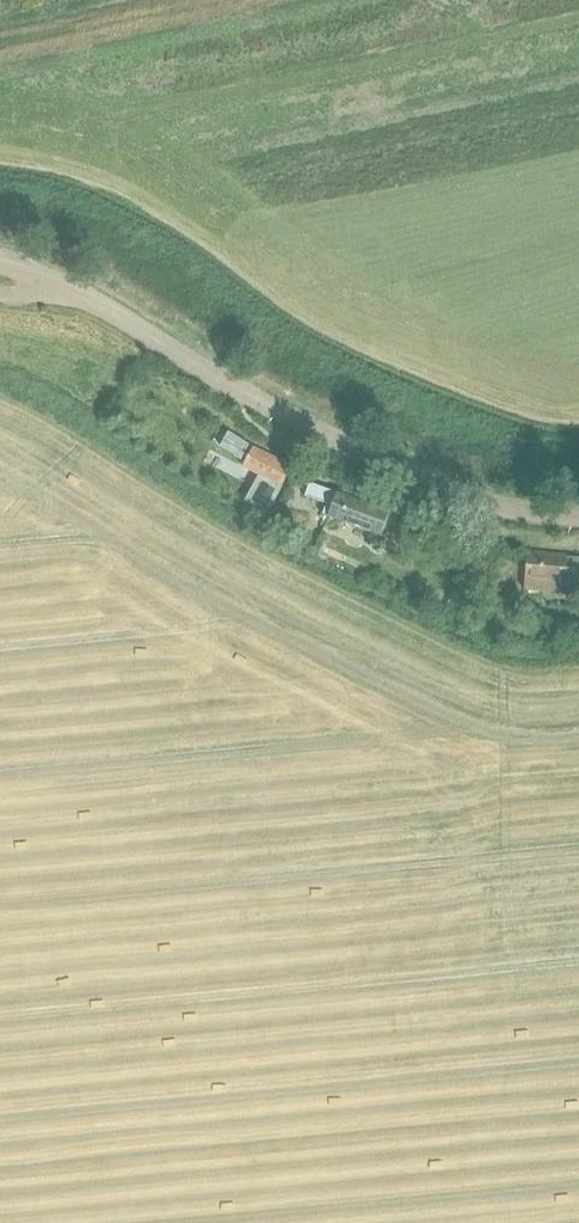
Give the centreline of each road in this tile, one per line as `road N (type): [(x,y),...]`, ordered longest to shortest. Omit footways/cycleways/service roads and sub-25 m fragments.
road 1 (tertiary): [(0,263),(75,287),(335,435),(453,492),(510,511),(578,514)]

